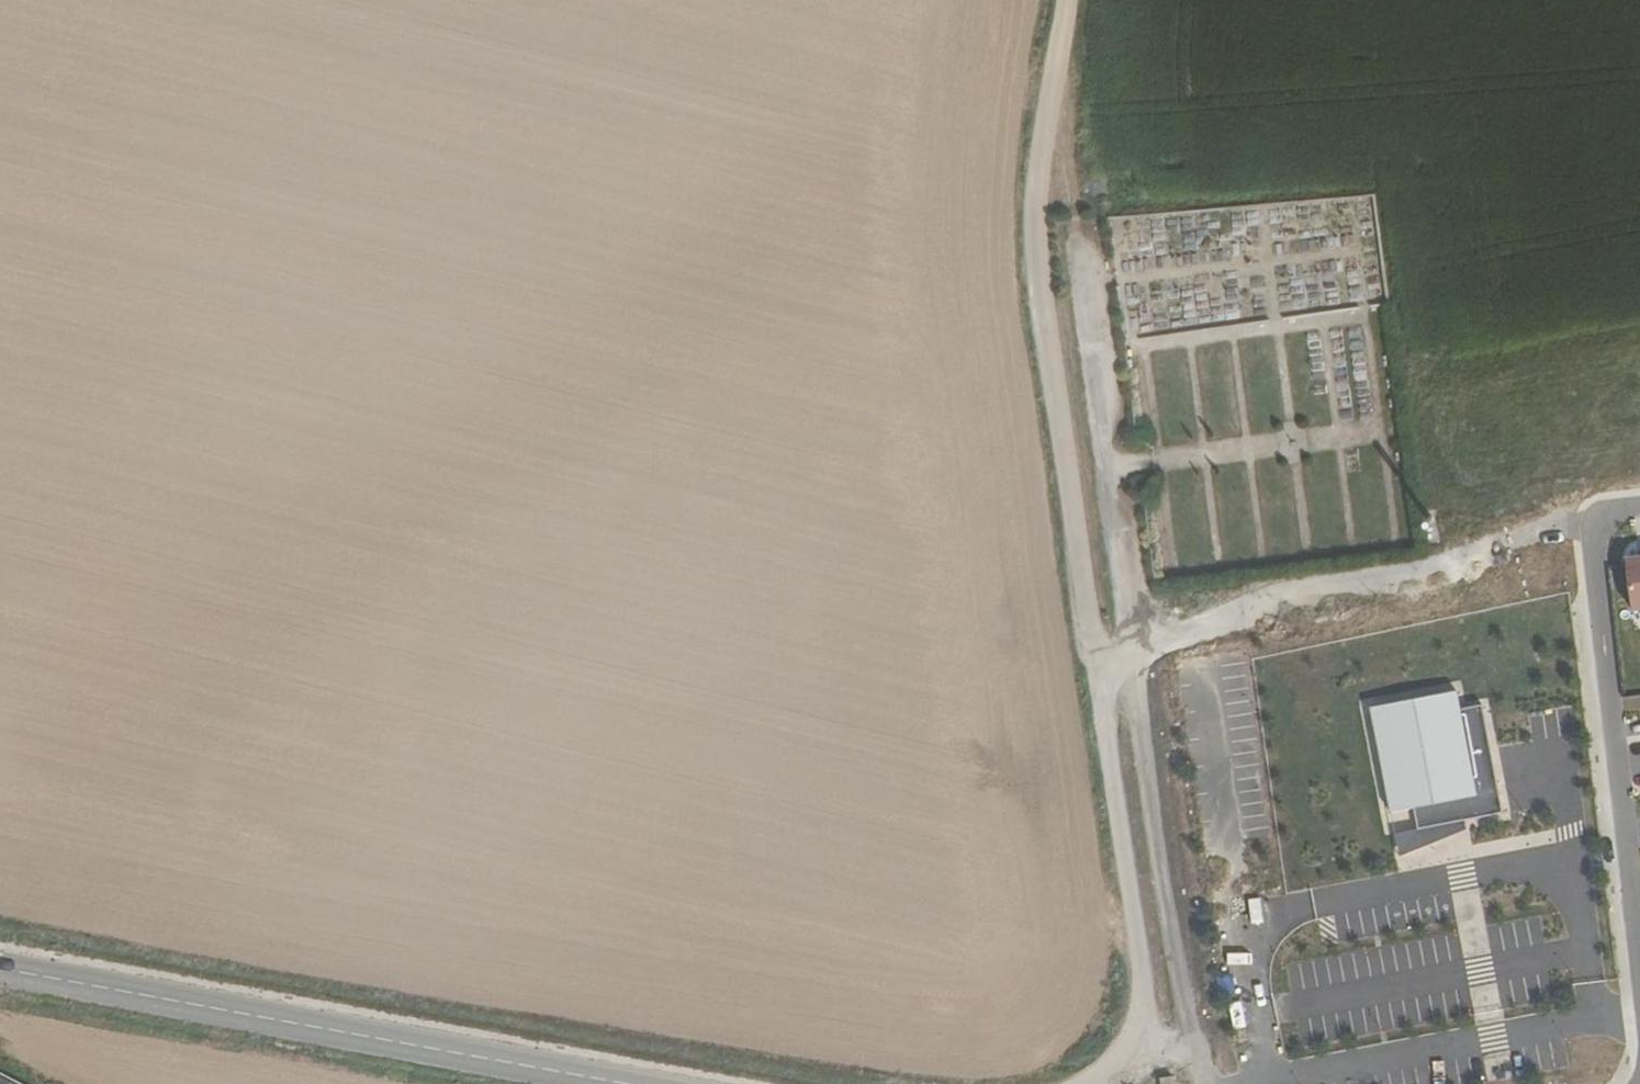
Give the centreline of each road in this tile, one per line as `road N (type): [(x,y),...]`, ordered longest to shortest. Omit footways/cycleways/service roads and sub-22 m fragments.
road 1 (track): [(1102,1083),(1148,1023),(1143,847),(1034,197),(1051,70),(1070,0)]
road 2 (tertiary): [(629,1083),(0,968)]
road 3 (residential): [(1639,504),(1605,526),(1595,555),(1638,915)]

